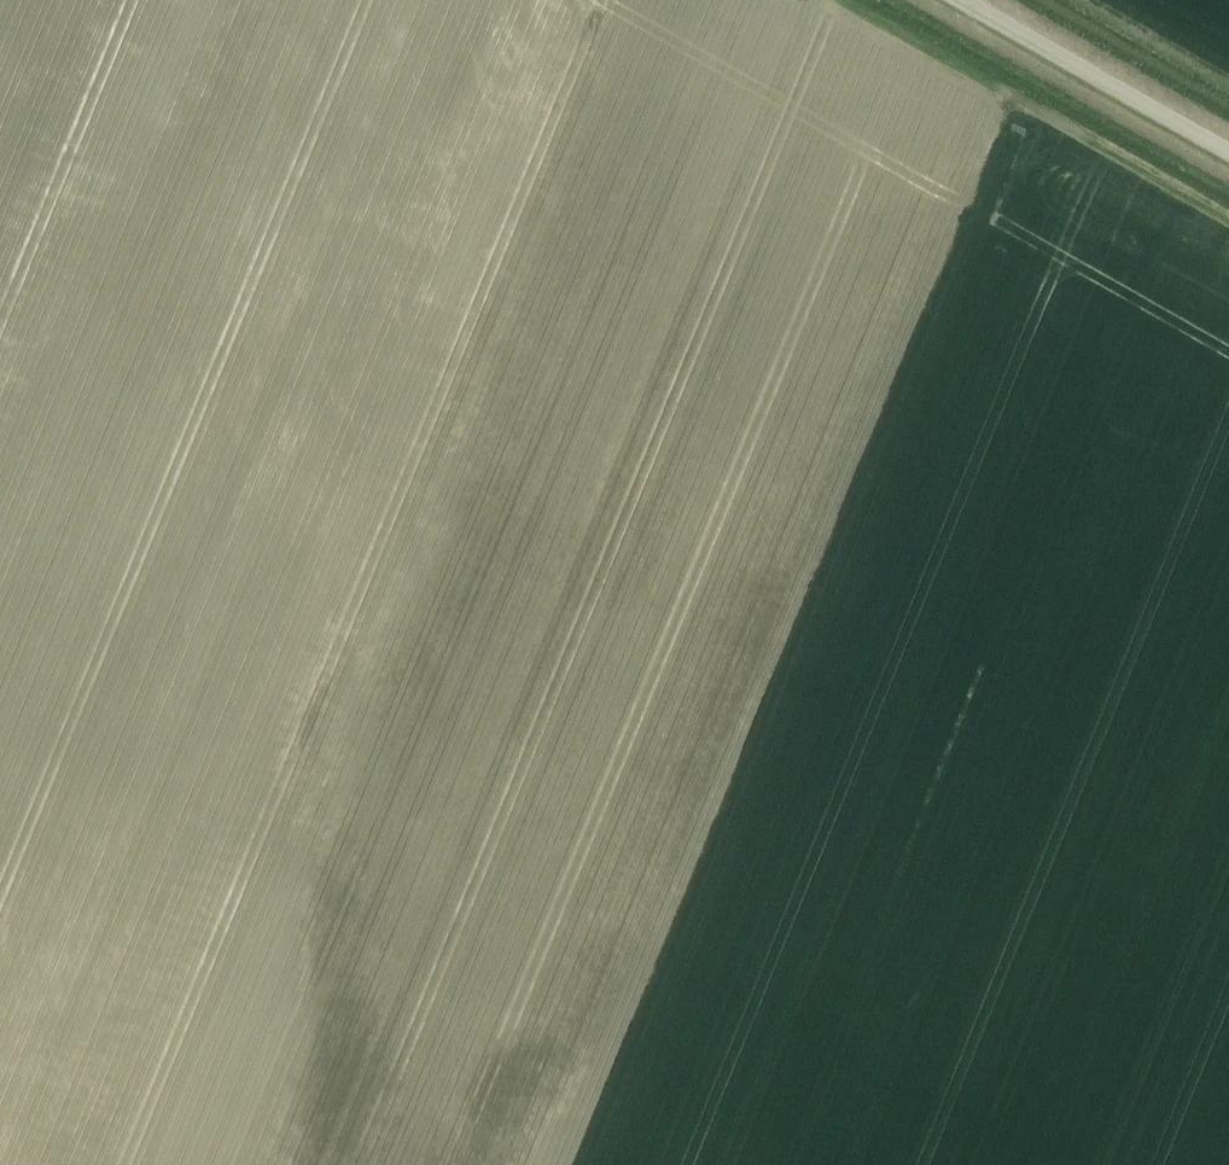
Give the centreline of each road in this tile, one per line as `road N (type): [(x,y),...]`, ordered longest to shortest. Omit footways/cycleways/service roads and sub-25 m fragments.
road 1 (unclassified): [(1228,149),(968,0)]

